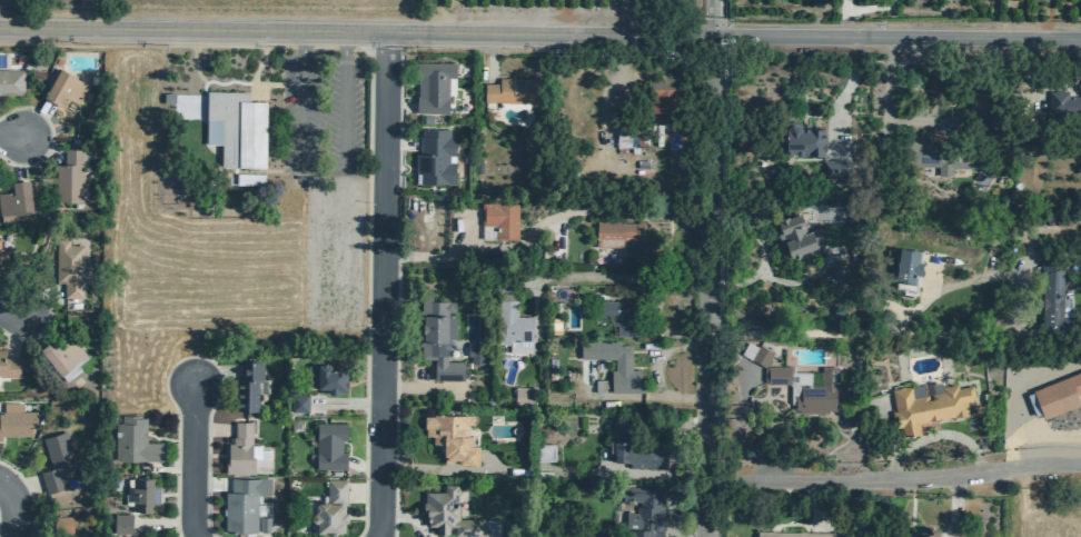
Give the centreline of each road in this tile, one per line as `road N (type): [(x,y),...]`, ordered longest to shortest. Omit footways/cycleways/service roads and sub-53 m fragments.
road 1 (residential): [(714,37),(0,29)]
road 2 (residential): [(388,36),(379,536)]
road 3 (residential): [(711,536),(714,37)]
road 4 (residential): [(1080,466),(983,479),(712,490)]
road 5 (residential): [(1080,41),(714,37)]
road 6 (residential): [(197,536),(198,378)]

